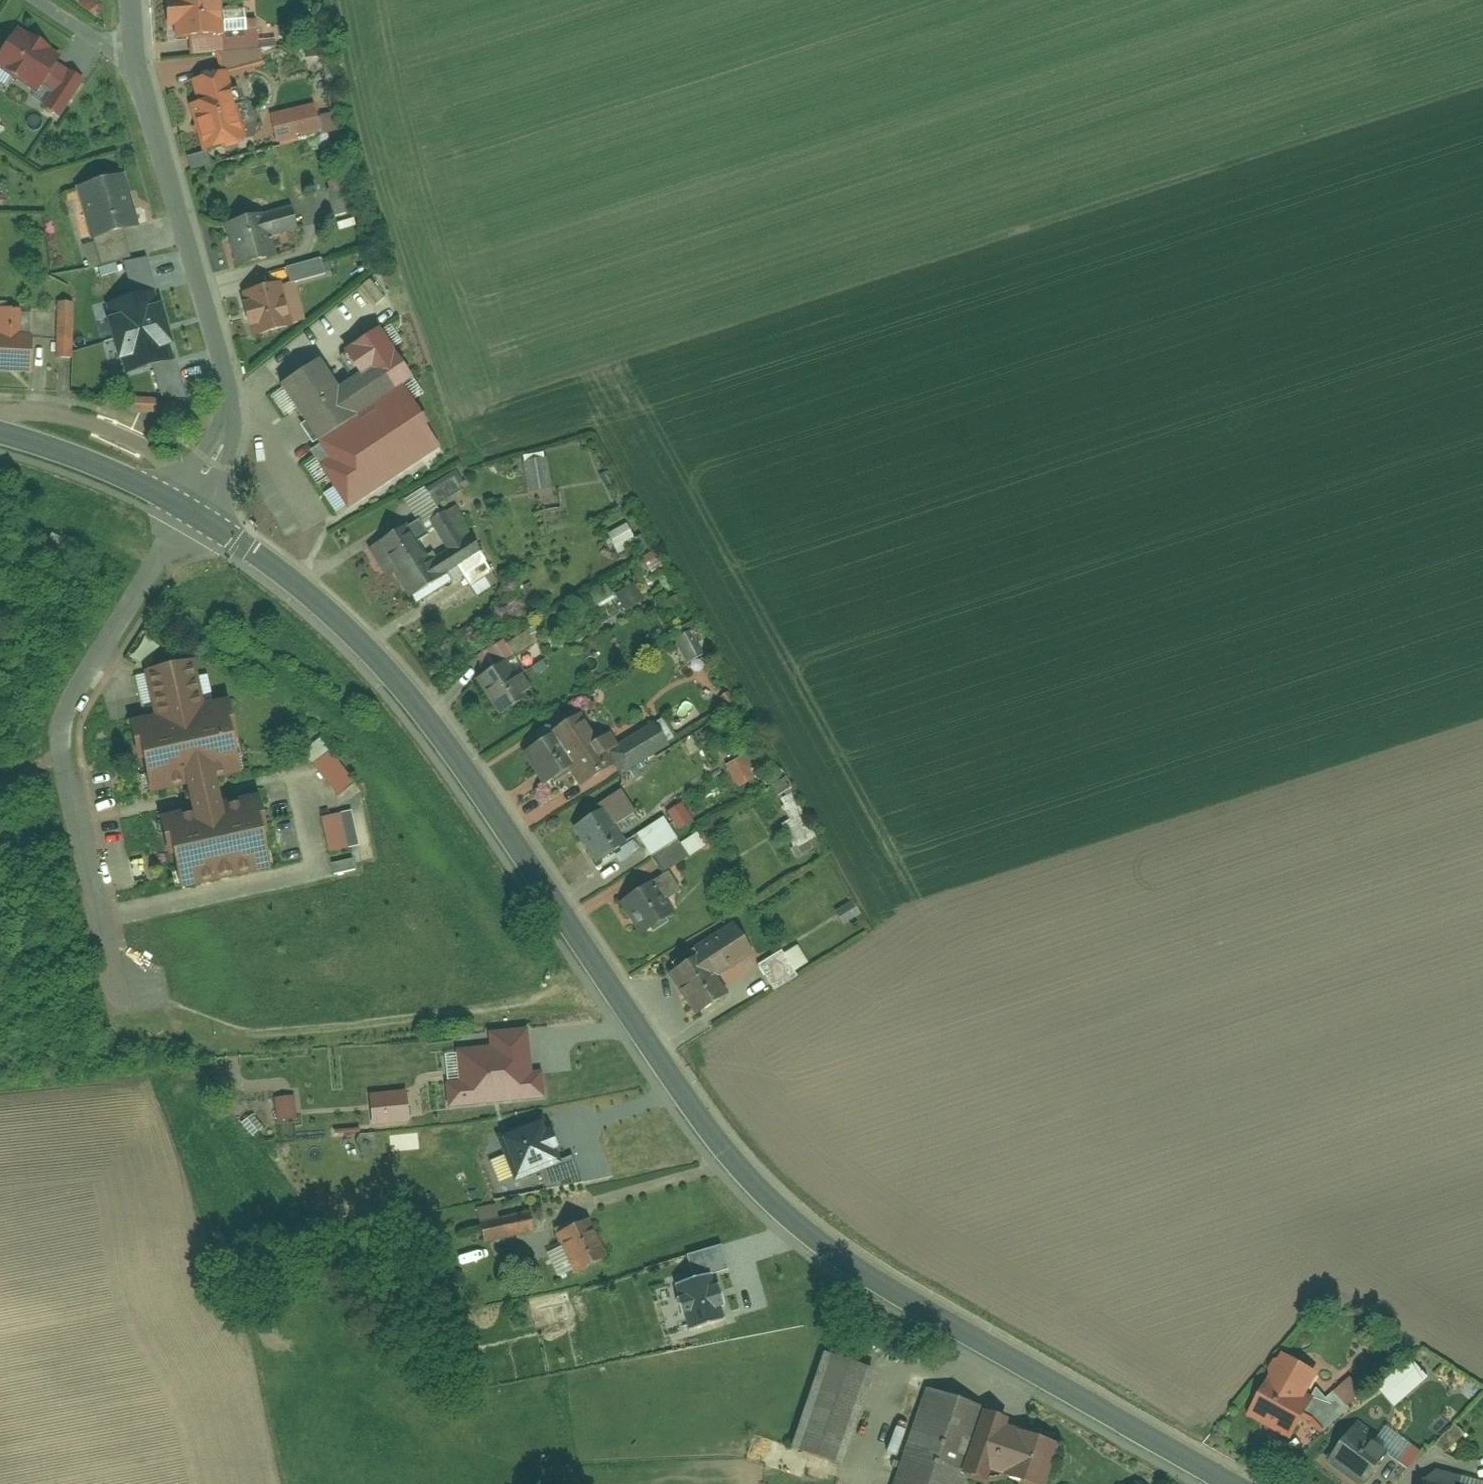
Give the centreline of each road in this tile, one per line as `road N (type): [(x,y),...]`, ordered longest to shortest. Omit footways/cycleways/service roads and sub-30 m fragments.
road 1 (tertiary): [(189,514),(315,602),(392,679),(719,1145),(764,1197),(859,1271),(1229,1483)]
road 2 (residential): [(189,514),(69,716),(102,933),(125,988)]
road 3 (residential): [(133,51),(225,382),(220,448),(189,514)]
road 4 (tertiary): [(0,435),(88,464),(189,514)]

